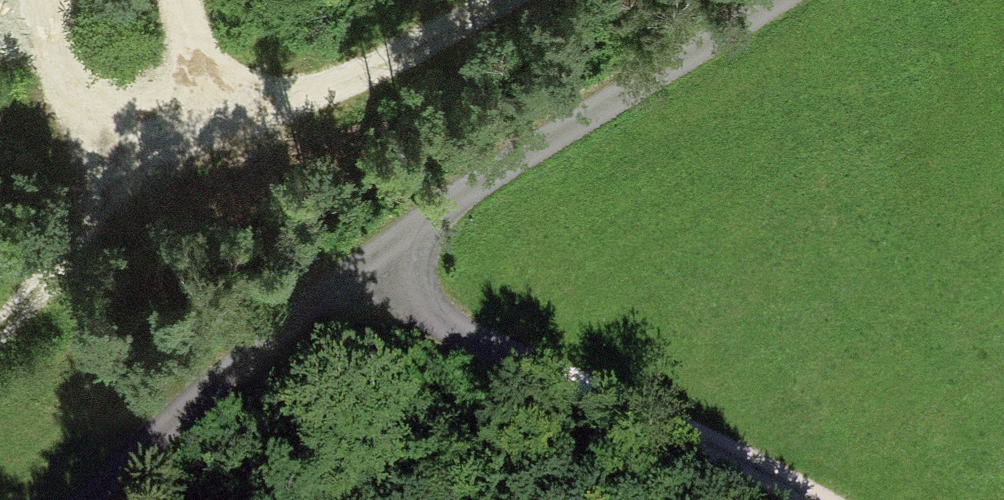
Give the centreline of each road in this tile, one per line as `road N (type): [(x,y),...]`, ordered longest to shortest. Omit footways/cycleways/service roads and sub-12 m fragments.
road 1 (residential): [(773,0),(365,265),(104,499)]
road 2 (track): [(815,499),(448,325),(365,265)]

